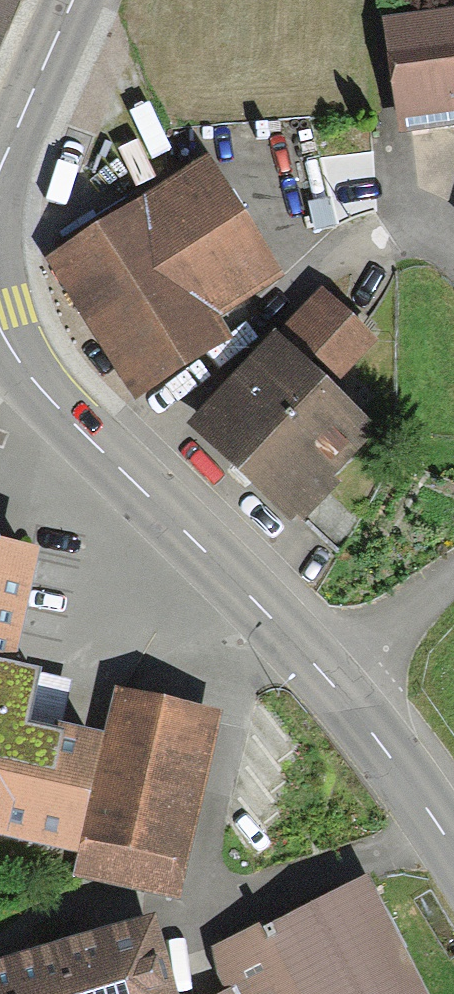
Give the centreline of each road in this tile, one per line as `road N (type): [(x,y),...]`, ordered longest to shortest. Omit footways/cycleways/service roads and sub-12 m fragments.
road 1 (residential): [(453,255),(447,242),(388,224),(117,470)]
road 2 (tertiary): [(332,685),(117,470)]
road 3 (tertiary): [(453,849),(332,685)]
road 4 (tertiary): [(0,177),(75,0)]
road 5 (tertiary): [(117,470),(33,385),(0,332)]
road 6 (residential): [(332,685),(453,574)]

